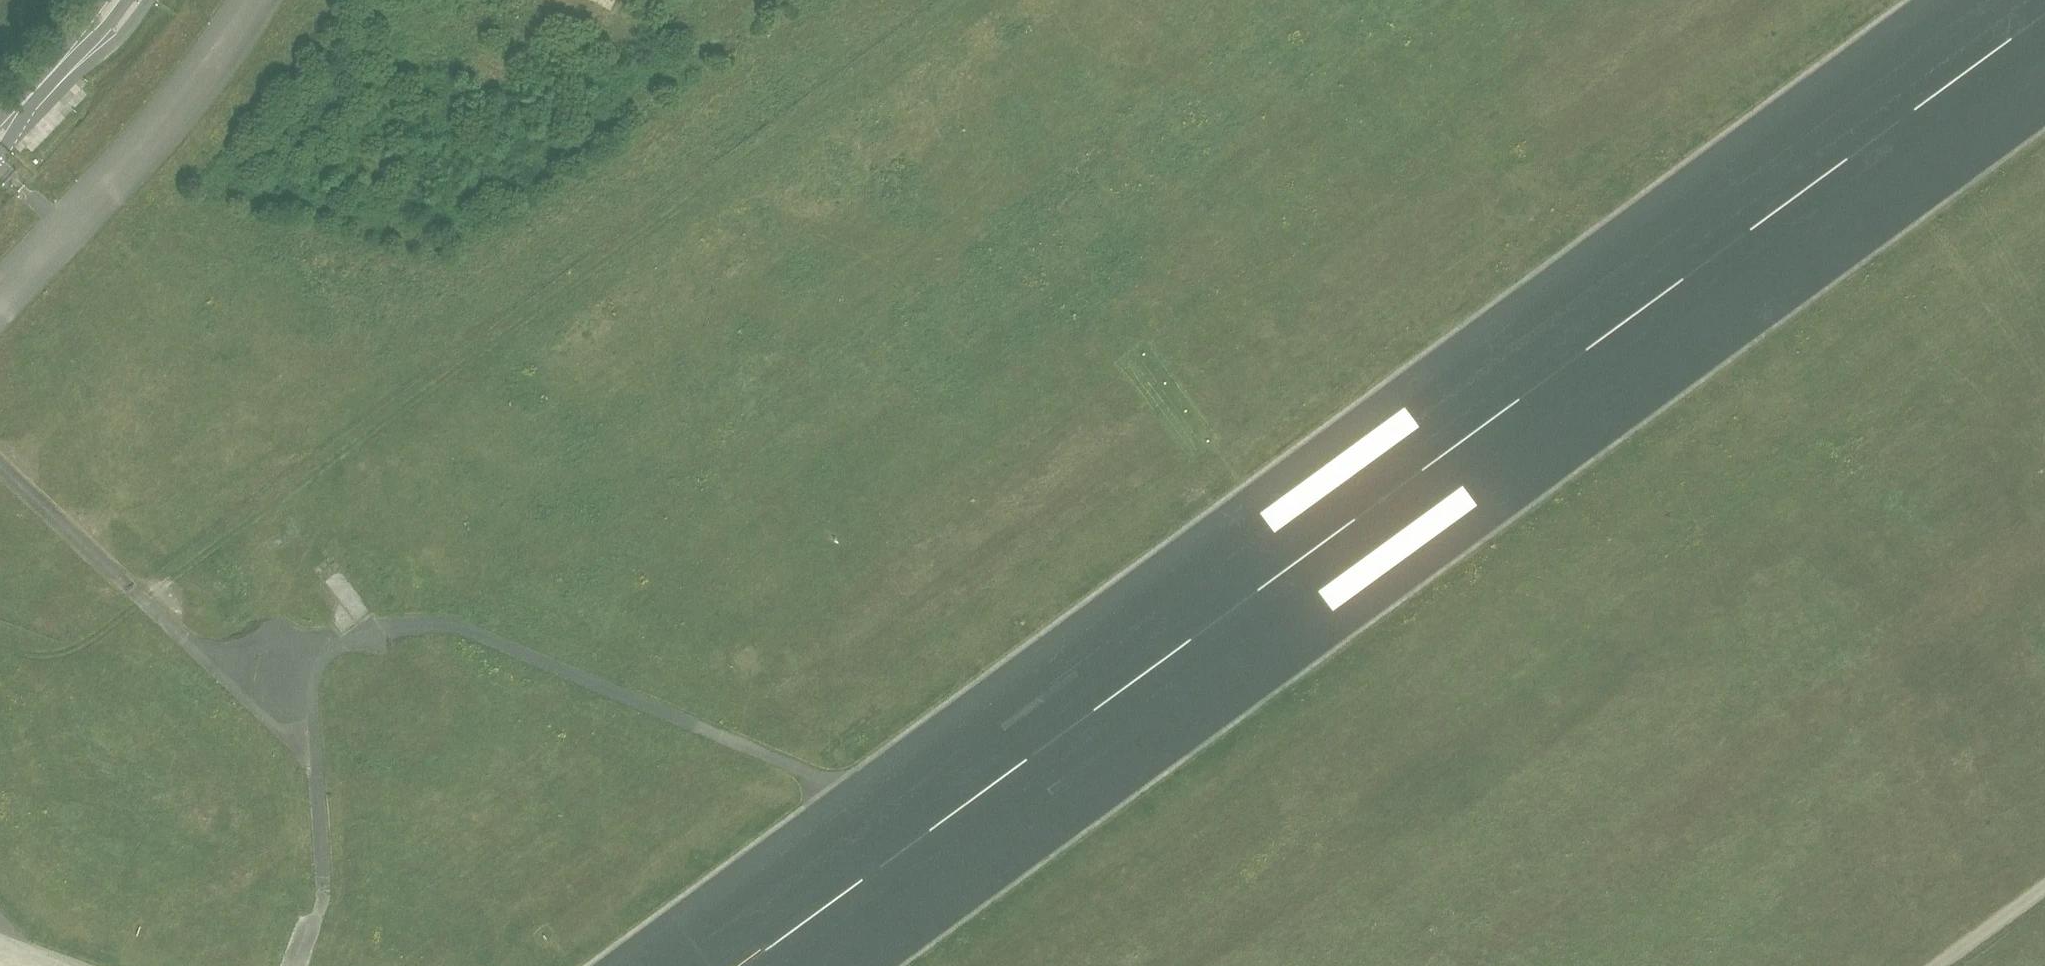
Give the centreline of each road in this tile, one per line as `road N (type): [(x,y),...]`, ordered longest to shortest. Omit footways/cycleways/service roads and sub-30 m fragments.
road 1 (track): [(2044,886),(1935,965)]

